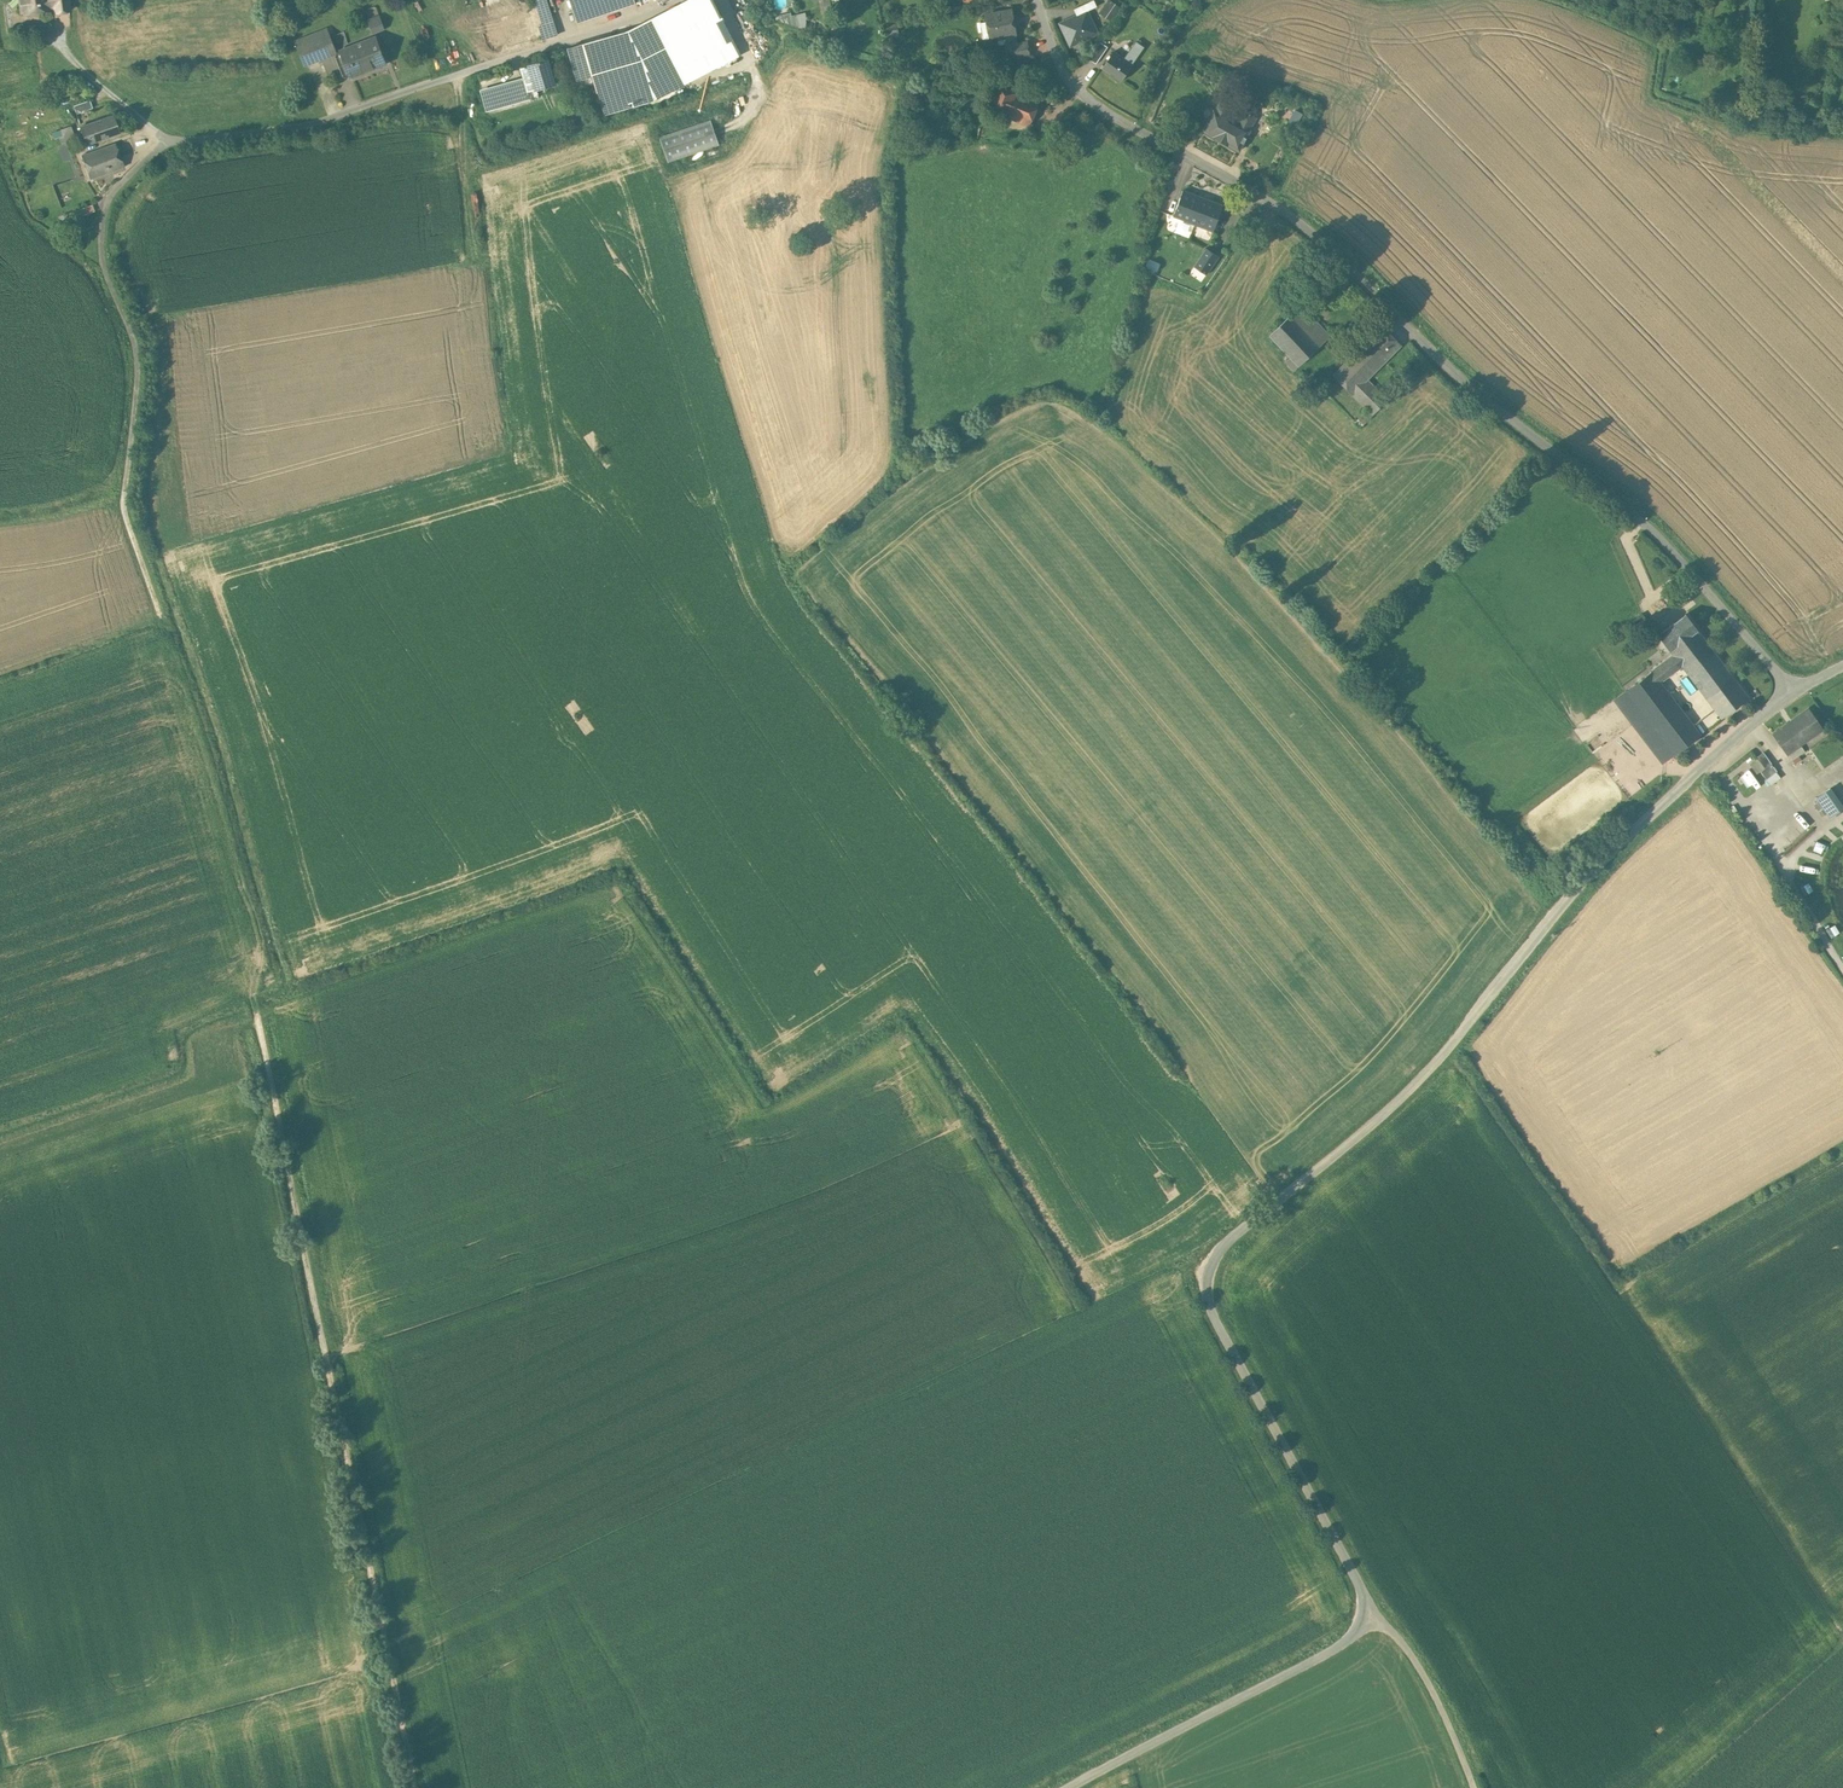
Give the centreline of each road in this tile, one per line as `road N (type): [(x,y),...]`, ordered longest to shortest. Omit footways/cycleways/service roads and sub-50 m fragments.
road 1 (unclassified): [(1791,692),(1599,866),(1388,1114),(1219,1253),(1207,1300),(1372,1618)]
road 2 (track): [(563,36),(314,121),(172,142),(143,158),(98,213),(93,233),(138,346),(129,512),(170,632)]
road 3 (track): [(417,1787),(248,998)]
road 4 (unclassified): [(1791,692),(1649,524),(1485,397),(1279,207)]
road 5 (unclassified): [(1372,1618),(1338,1647),(1066,1787)]
road 6 (residential): [(1279,207),(1101,112),(1075,90),(1036,0)]
road 7 (unclassified): [(1474,1787),(1411,1651),(1372,1618)]
road 8 (track): [(172,142),(64,53),(55,36)]

